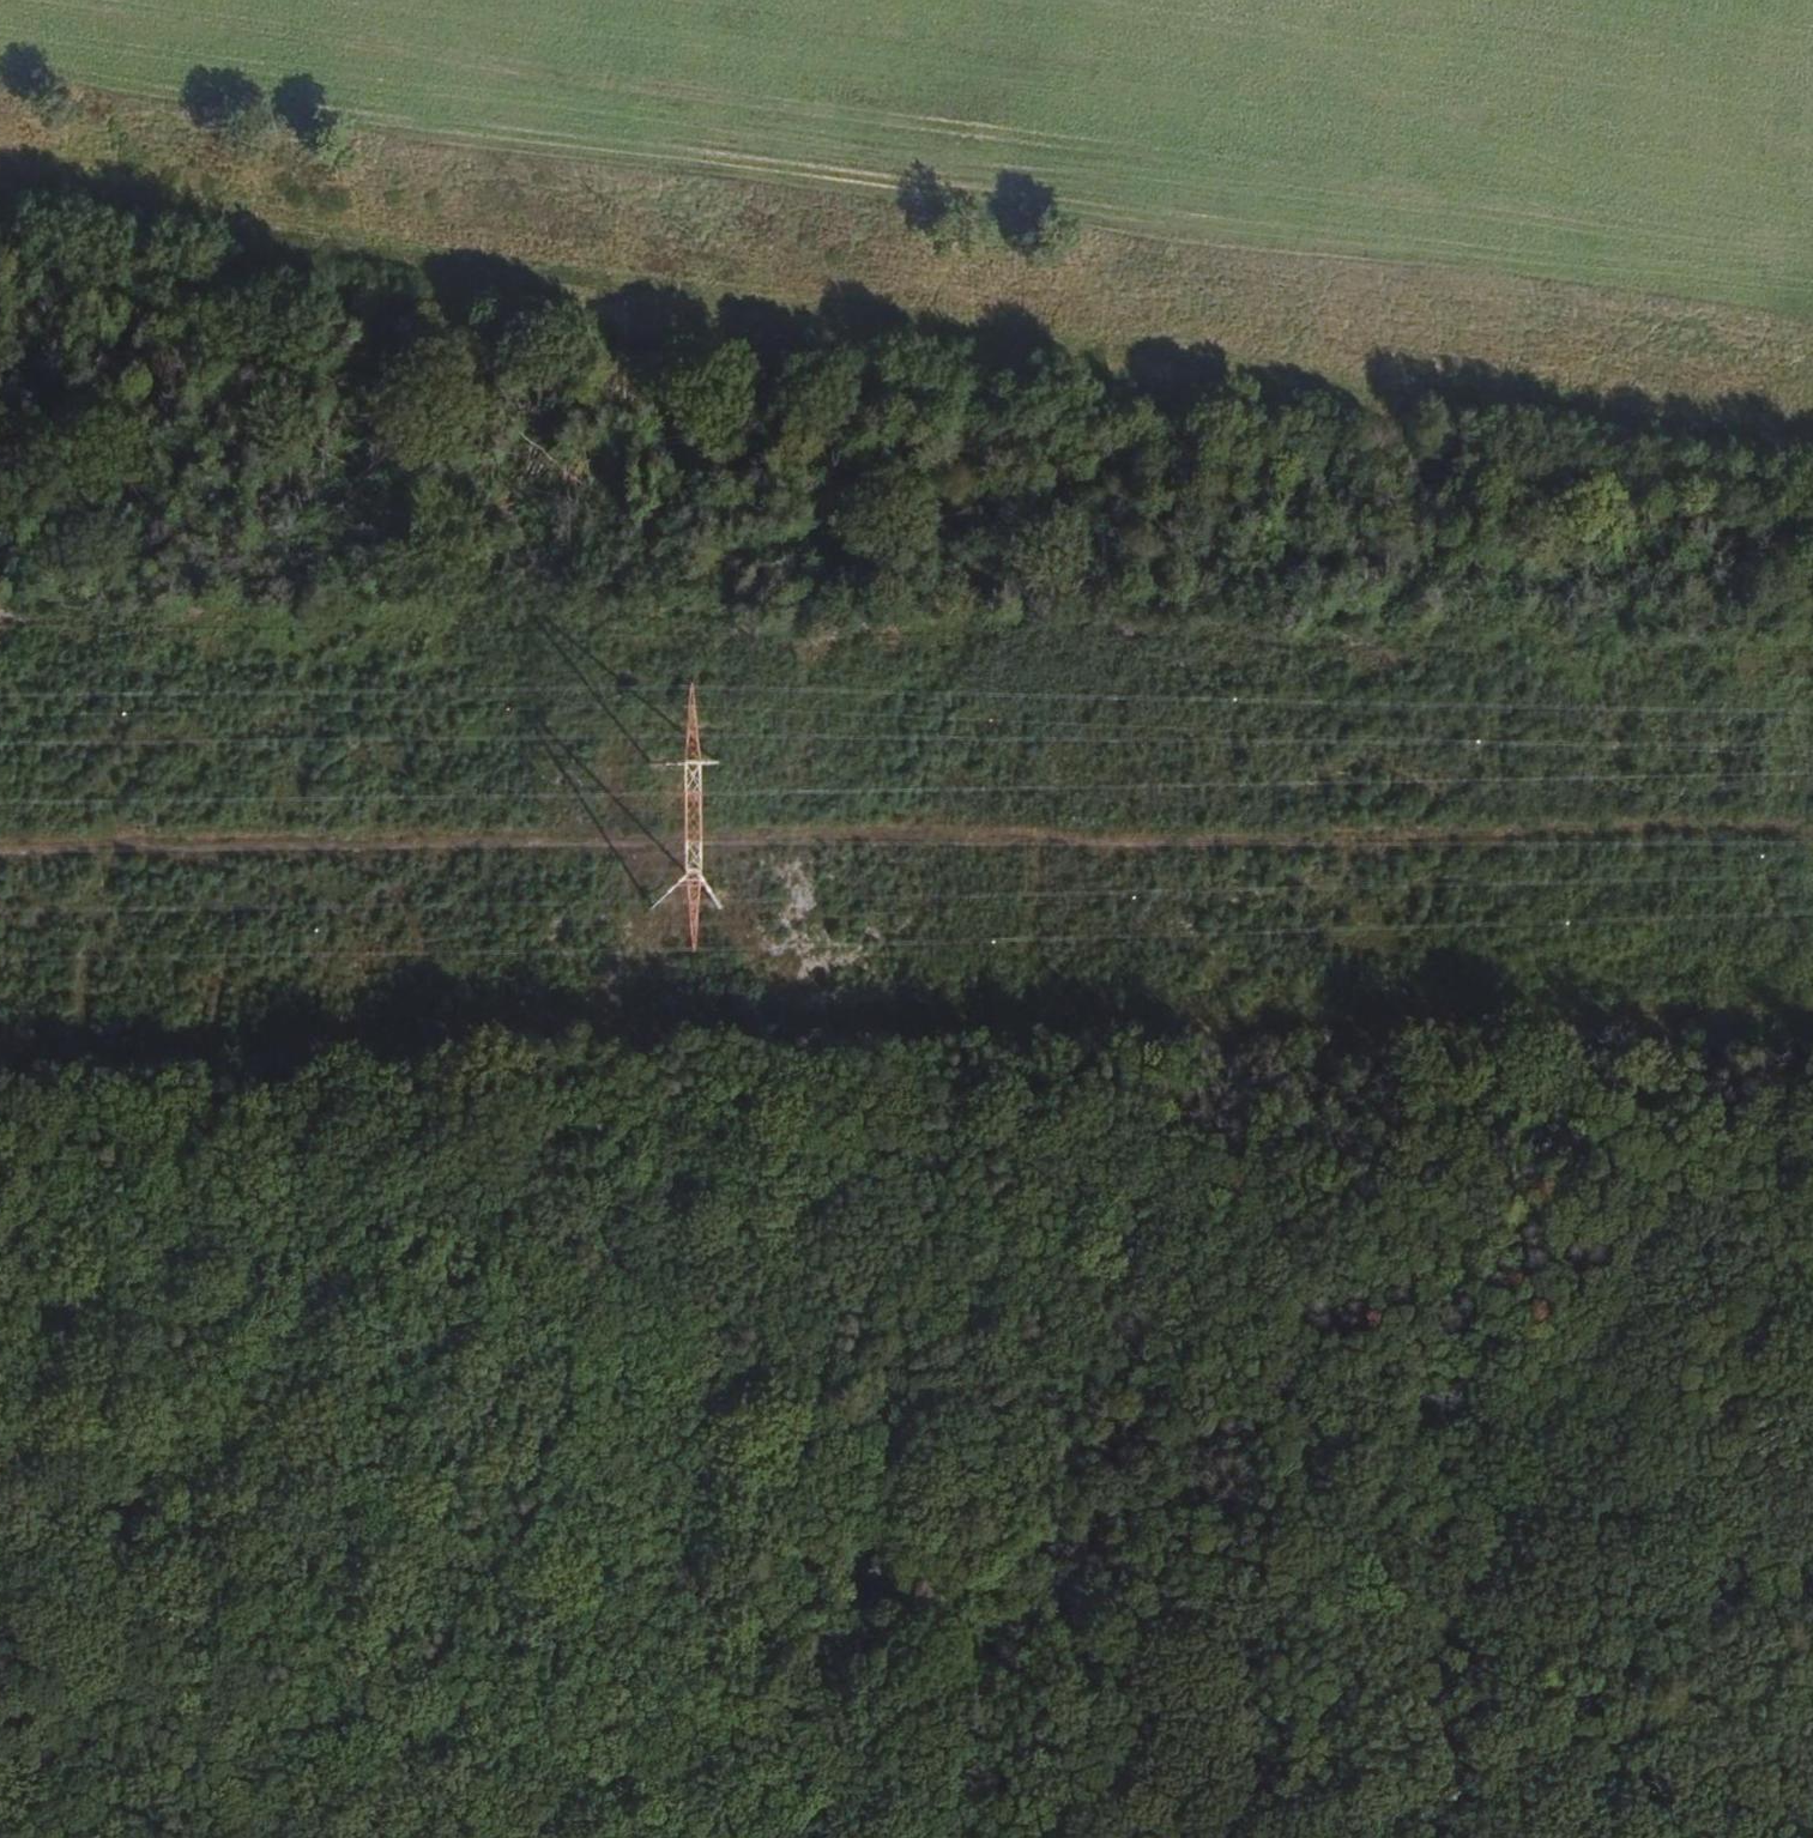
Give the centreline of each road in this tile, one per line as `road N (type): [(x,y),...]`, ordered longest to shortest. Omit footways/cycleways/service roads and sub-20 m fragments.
road 1 (track): [(1812,839),(0,845)]

